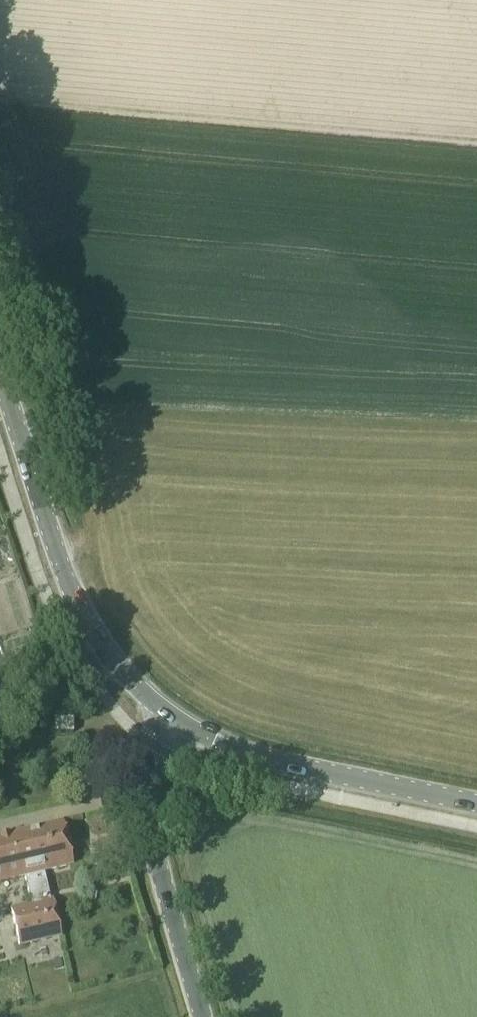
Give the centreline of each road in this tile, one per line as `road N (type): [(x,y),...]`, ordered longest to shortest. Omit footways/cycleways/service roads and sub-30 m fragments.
road 1 (tertiary): [(0,364),(86,618),(114,662),(173,719)]
road 2 (tertiary): [(173,719),(249,754),(476,806)]
road 3 (tertiary): [(205,1016),(137,787),(173,719)]

